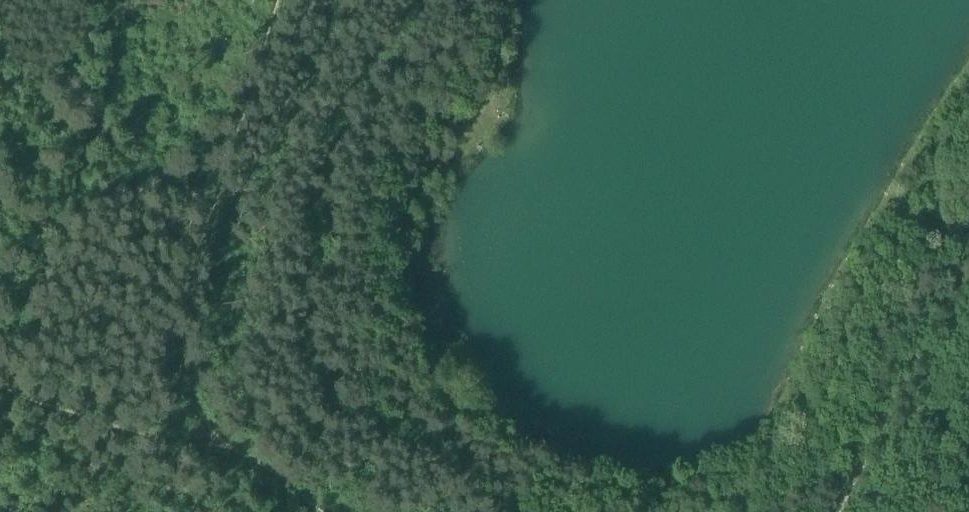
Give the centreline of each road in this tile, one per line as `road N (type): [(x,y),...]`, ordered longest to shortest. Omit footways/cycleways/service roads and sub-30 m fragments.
road 1 (track): [(278,0),(188,296),(183,354),(192,398),(237,445),(326,511)]
road 2 (track): [(968,249),(834,511)]

